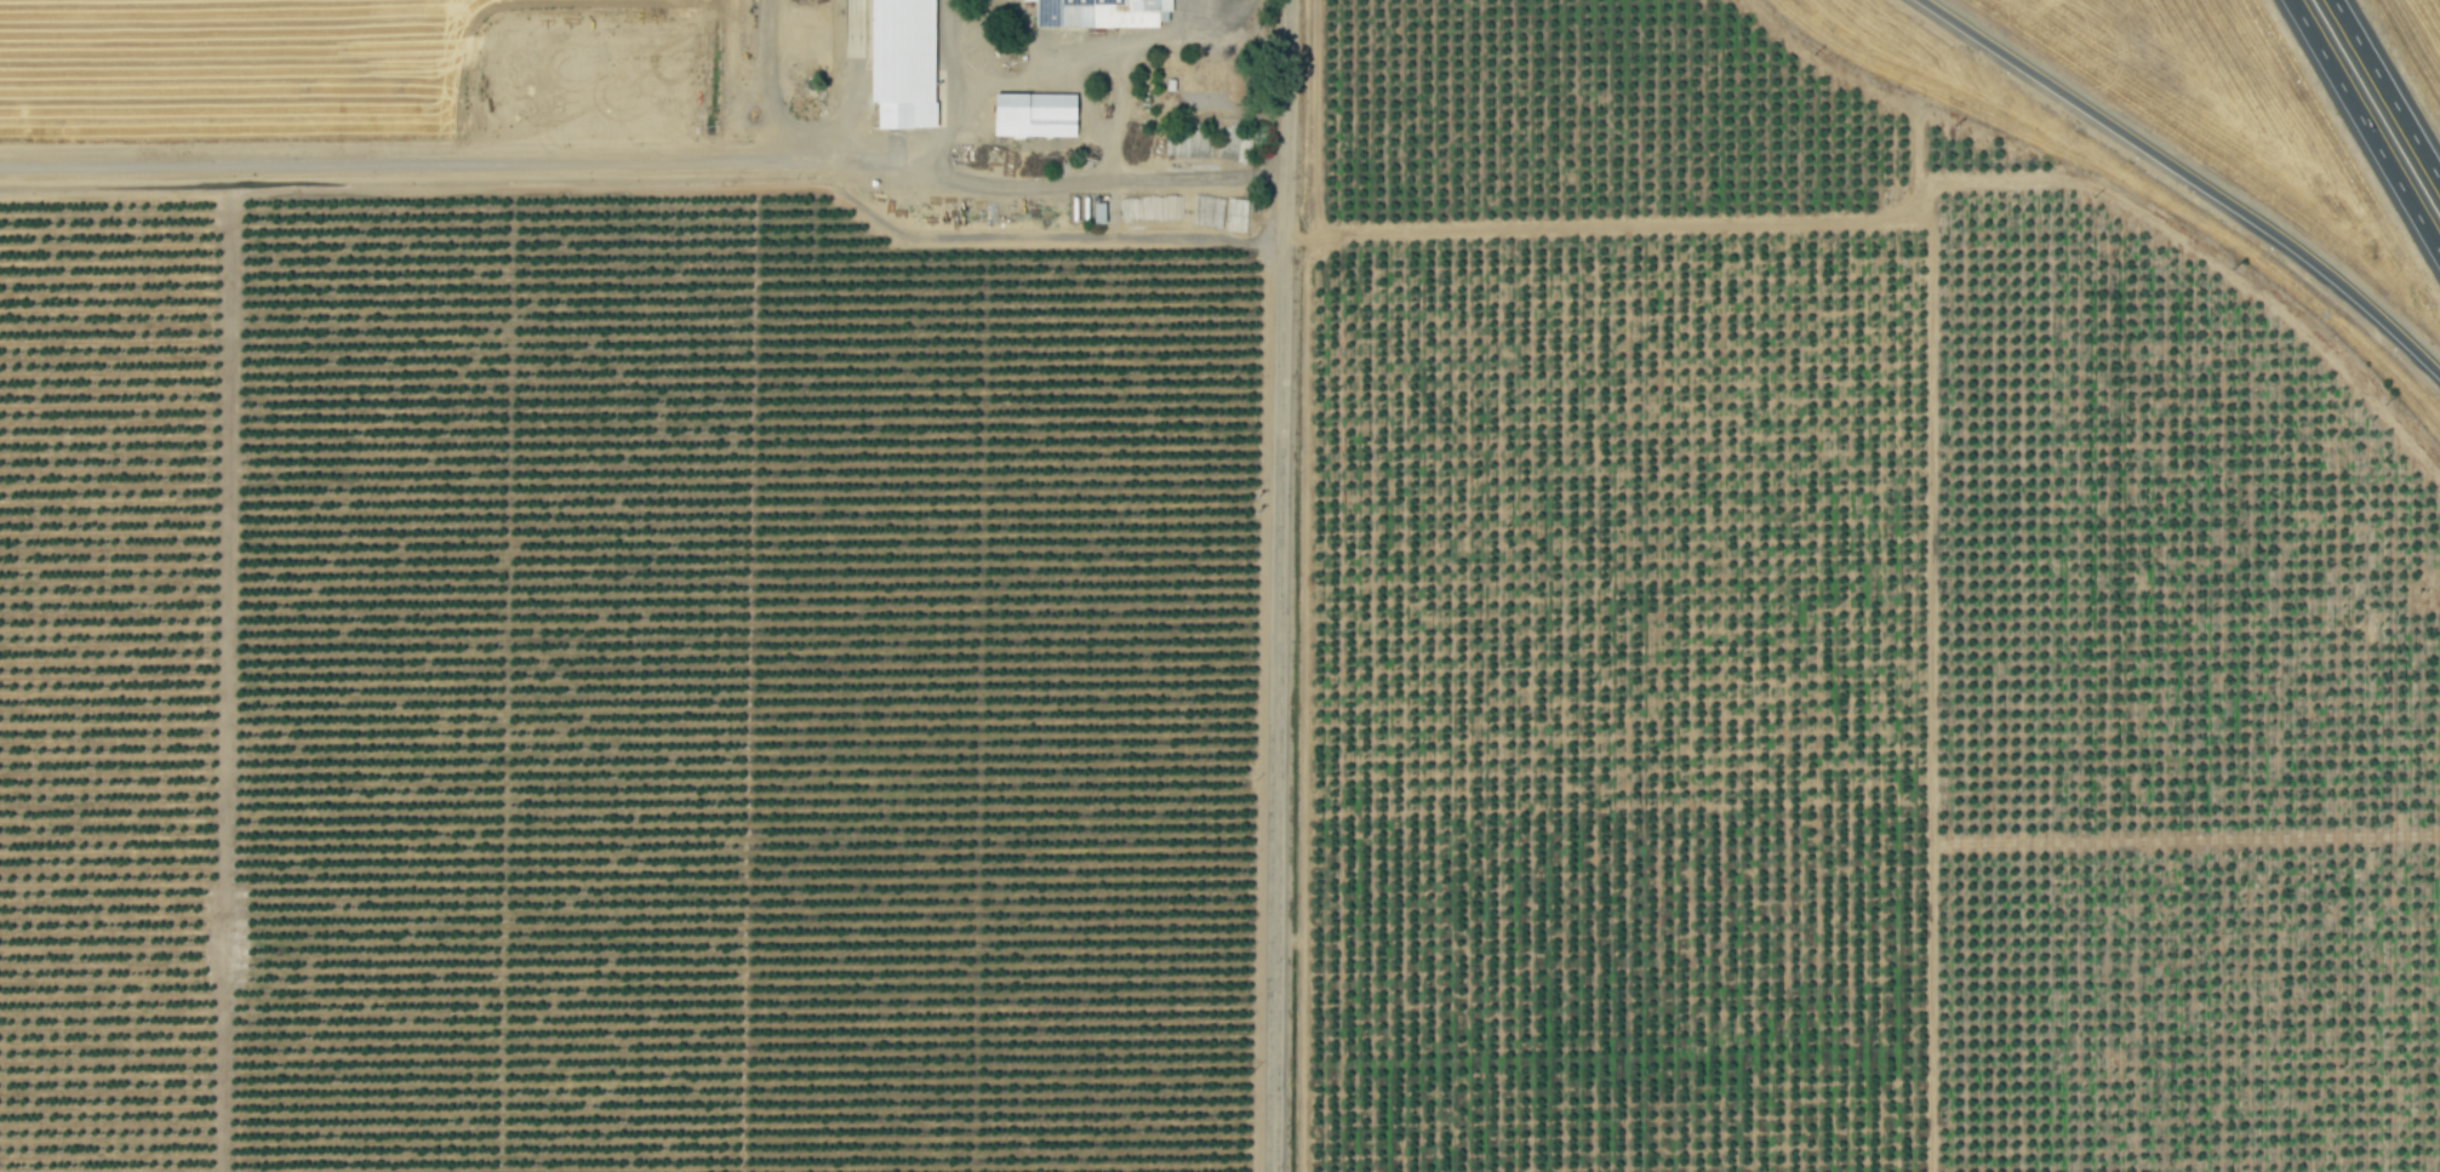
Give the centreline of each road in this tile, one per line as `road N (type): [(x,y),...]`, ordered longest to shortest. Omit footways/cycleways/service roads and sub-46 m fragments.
road 1 (residential): [(1275,1171),(1287,0)]
road 2 (trunk): [(1920,0),(2293,247),(2439,376)]
road 3 (trunk): [(2290,0),(2439,256)]
road 4 (trunk): [(2439,183),(2333,0)]

